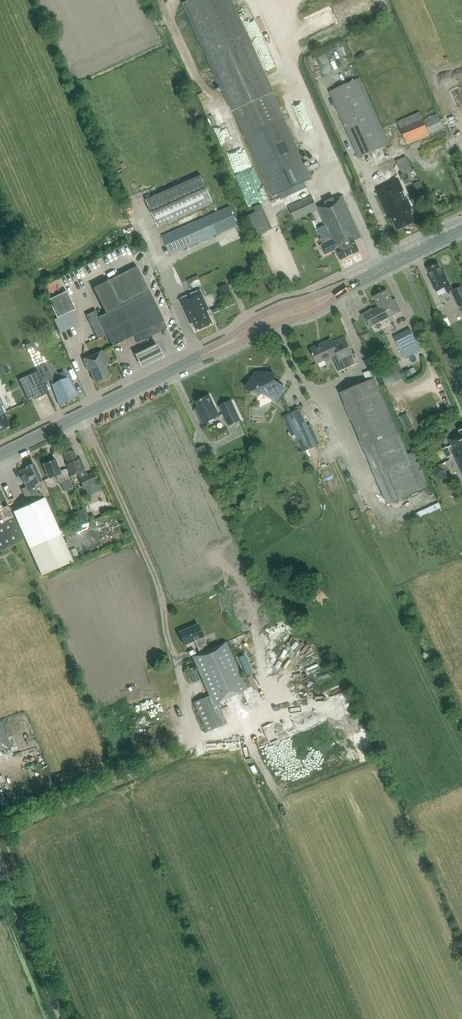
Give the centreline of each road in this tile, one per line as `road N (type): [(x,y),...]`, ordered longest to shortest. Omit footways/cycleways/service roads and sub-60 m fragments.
road 1 (track): [(82,414),(158,583),(190,727),(181,751),(0,831)]
road 2 (secondary): [(0,455),(217,349)]
road 3 (unclassified): [(63,1018),(0,859)]
road 4 (secondary): [(345,288),(277,308),(217,349)]
road 5 (secondary): [(217,349),(317,311),(345,288)]
road 6 (secondary): [(345,288),(461,230)]

